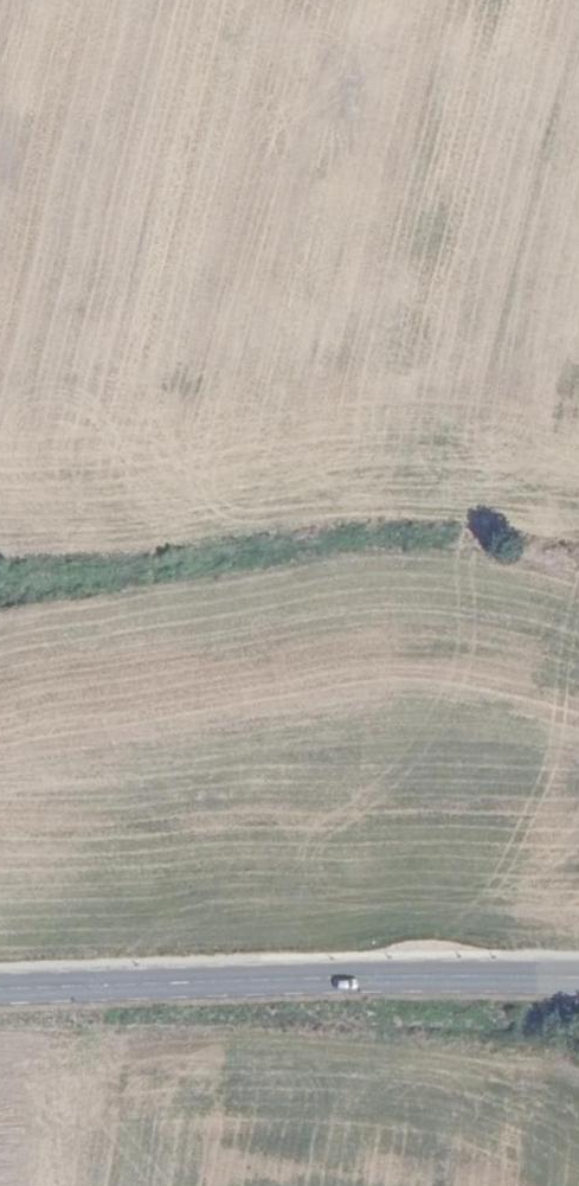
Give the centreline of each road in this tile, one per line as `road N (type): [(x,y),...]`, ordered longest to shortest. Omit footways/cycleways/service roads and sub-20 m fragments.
road 1 (track): [(578,546),(482,522),(414,522),(69,569),(0,567)]
road 2 (tertiary): [(578,979),(345,979),(0,993)]

